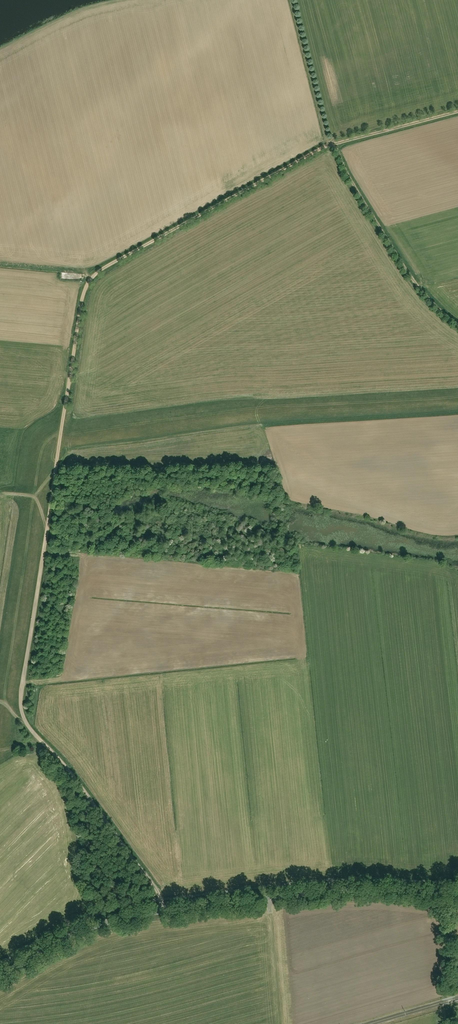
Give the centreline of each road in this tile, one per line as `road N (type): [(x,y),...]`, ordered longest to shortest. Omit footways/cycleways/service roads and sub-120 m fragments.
road 1 (track): [(164,911),(22,711),(81,304),(105,268),(334,145)]
road 2 (tertiary): [(457,890),(334,891),(143,914),(71,936),(0,978)]
road 3 (track): [(334,145),(405,269),(457,325)]
road 4 (track): [(334,145),(457,112)]
road 5 (track): [(268,898),(279,1023)]

